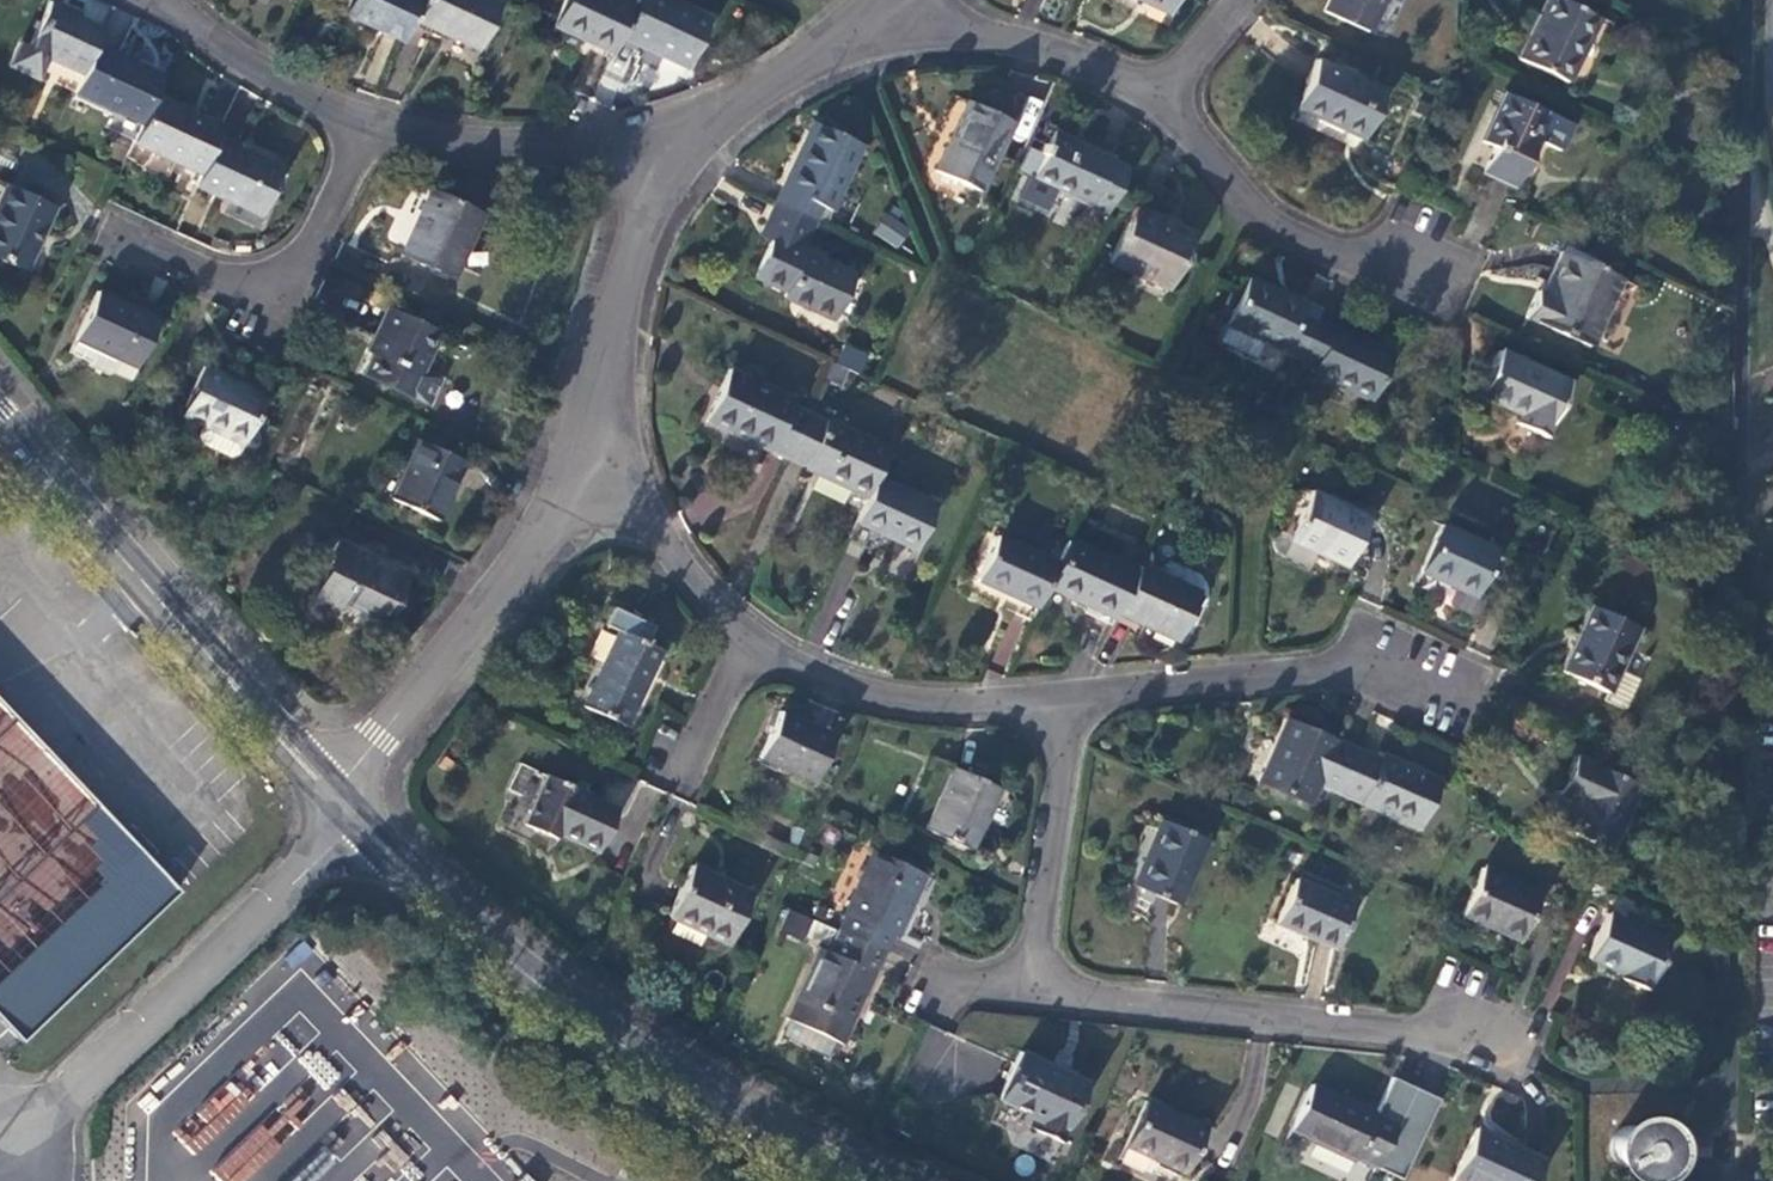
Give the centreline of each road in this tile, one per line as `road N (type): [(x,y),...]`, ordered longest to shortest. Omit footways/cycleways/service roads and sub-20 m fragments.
road 1 (tertiary): [(327,793),(526,971),(668,1074),(855,1180)]
road 2 (tertiary): [(0,420),(327,793)]
road 3 (residential): [(1035,989),(1488,1041)]
road 4 (residential): [(327,793),(381,741),(510,578),(585,460)]
road 5 (residential): [(357,141),(281,313),(118,244)]
road 6 (residential): [(1157,109),(1262,235),(1354,275),(1434,273)]
road 7 (residential): [(747,642),(884,696),(1061,706)]
road 8 (residential): [(585,460),(616,304),(656,166)]
road 9 (residential): [(656,166),(357,141)]
road 10 (residential): [(1061,706),(1356,663)]
road 11 (residential): [(1061,706),(1035,989)]
road 12 (residential): [(656,166),(895,15)]
road 13 (residential): [(895,15),(1054,62),(1157,109)]
road 14 (residential): [(585,460),(747,642)]
road 15 (residential): [(357,141),(159,20)]
road 16 (residential): [(1157,109),(1248,0)]
road 17 (residential): [(747,642),(688,768)]

